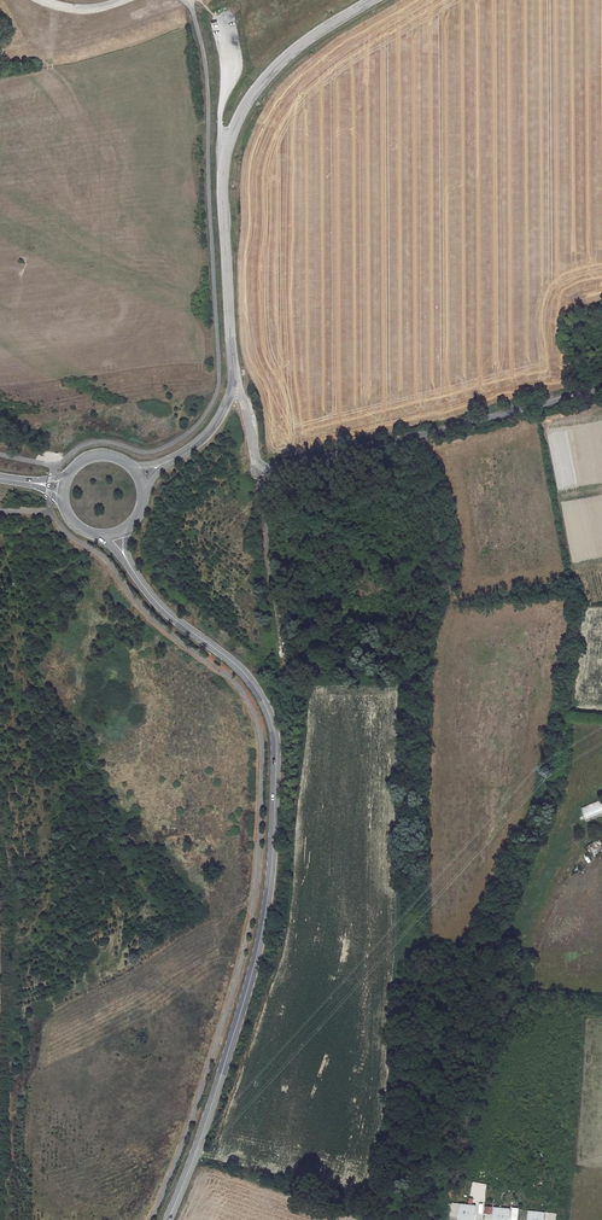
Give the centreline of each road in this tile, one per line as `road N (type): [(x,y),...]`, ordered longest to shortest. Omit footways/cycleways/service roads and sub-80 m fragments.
road 1 (unclassified): [(126,559),(170,616),(254,685),(271,712),(275,746),(264,922),(194,1163),(168,1219)]
road 2 (unclassified): [(373,0),(308,37),(256,88),(235,128),(224,154),(233,391),(209,432),(160,466)]
road 3 (unclassified): [(282,664),(264,469)]

